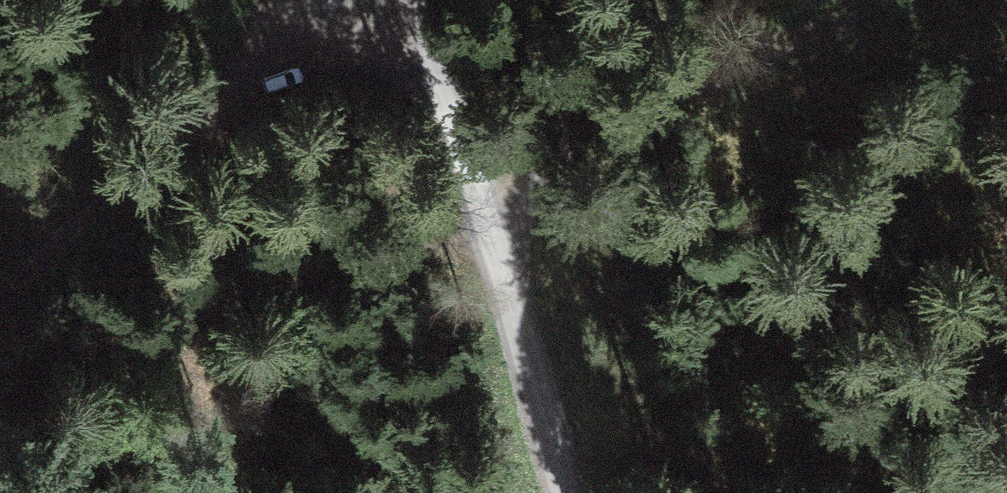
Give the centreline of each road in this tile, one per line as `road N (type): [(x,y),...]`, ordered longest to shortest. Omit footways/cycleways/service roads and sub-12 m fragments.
road 1 (track): [(333,0),(0,305)]
road 2 (track): [(496,265),(762,0)]
road 3 (track): [(565,492),(496,265)]
road 4 (unclassified): [(471,201),(406,0)]

